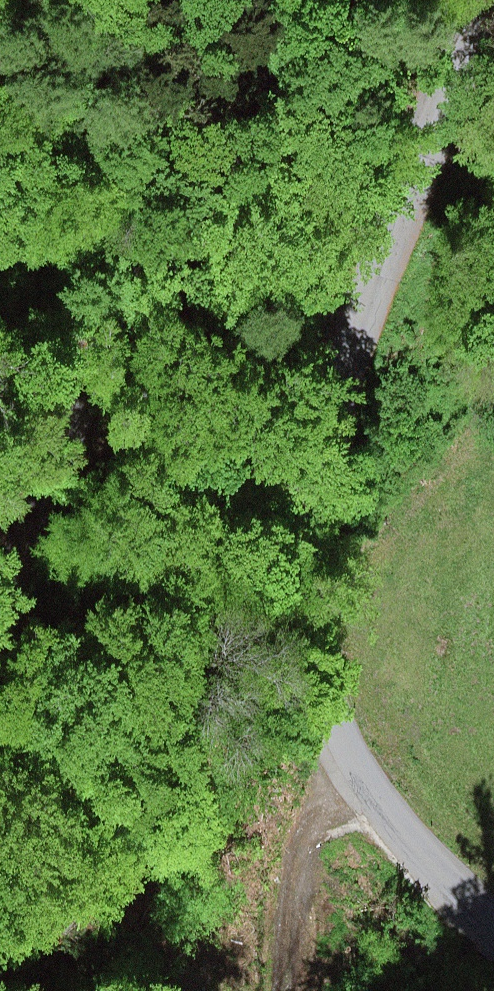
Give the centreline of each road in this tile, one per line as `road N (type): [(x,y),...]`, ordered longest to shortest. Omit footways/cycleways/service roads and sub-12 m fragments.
road 1 (unclassified): [(493,25),(413,177),(312,423),(298,562),(310,694),(352,784),(493,922)]
road 2 (unclassified): [(0,599),(106,357),(289,67),(311,0)]
road 3 (track): [(289,990),(309,870),(352,784)]

